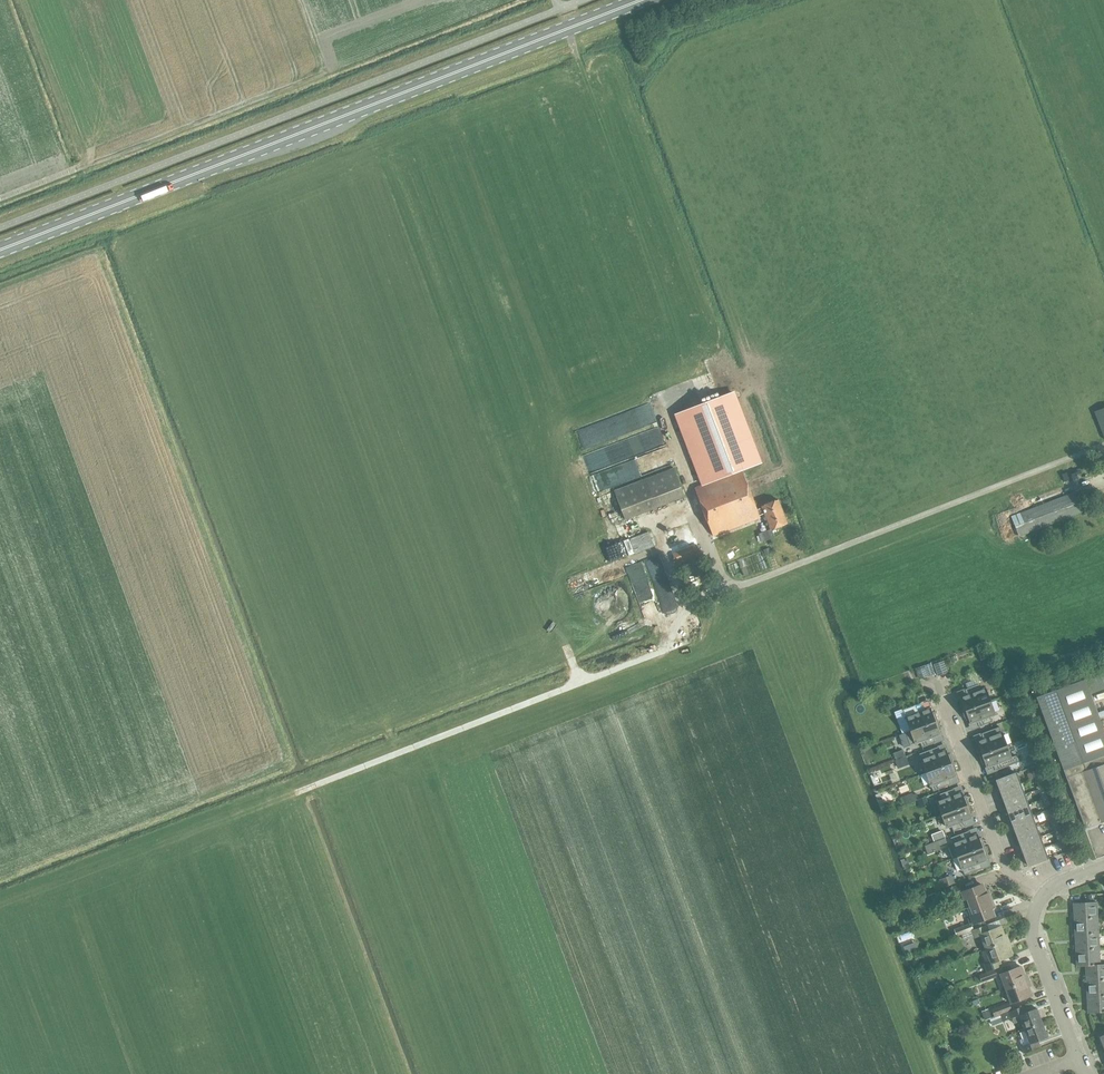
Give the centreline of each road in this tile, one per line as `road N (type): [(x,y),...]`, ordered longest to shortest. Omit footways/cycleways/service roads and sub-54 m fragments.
road 1 (primary): [(0,251),(643,0)]
road 2 (track): [(686,604),(674,614),(662,650),(649,658),(294,793)]
road 3 (residential): [(1046,891),(1007,870),(943,691)]
road 4 (residential): [(1085,1073),(1035,945),(1033,923),(1046,891)]

